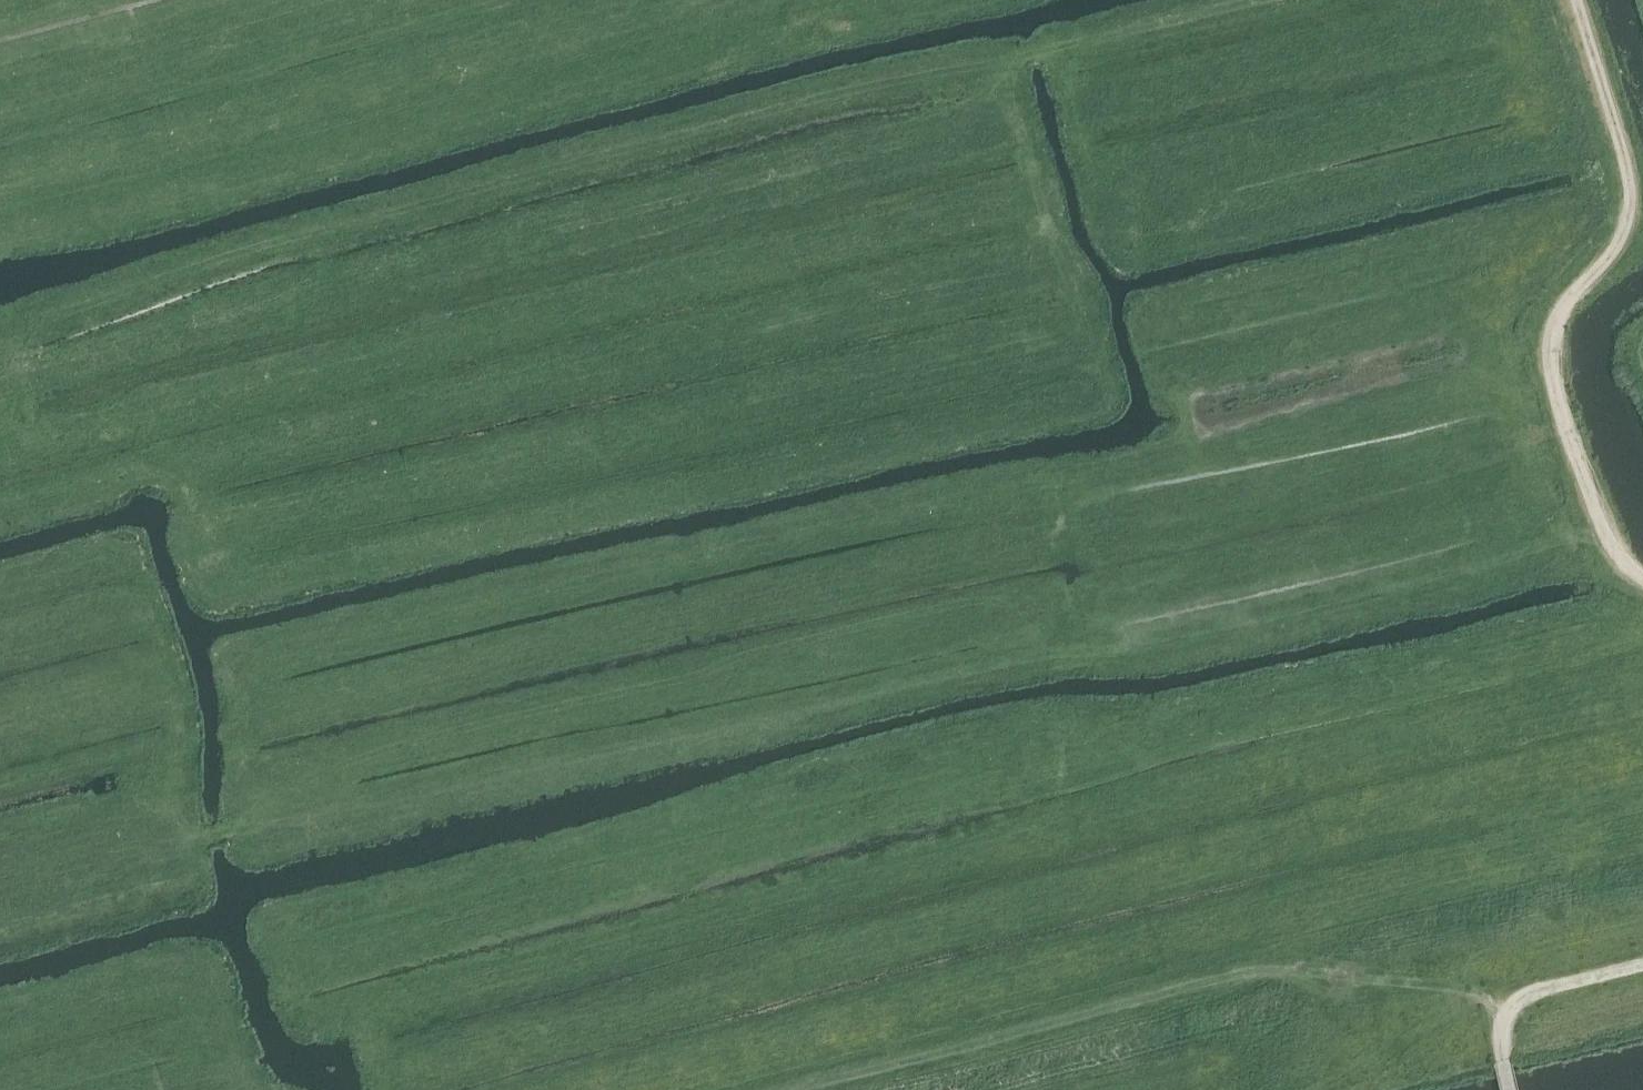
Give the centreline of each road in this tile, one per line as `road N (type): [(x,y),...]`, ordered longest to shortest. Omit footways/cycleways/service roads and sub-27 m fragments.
road 1 (track): [(1642,581),(1613,534),(1571,428),(1561,375),(1567,313),(1620,251),(1635,197),(1578,0)]
road 2 (track): [(1513,1089),(1504,1039),(1507,1021),(1523,1004),(1642,969)]

